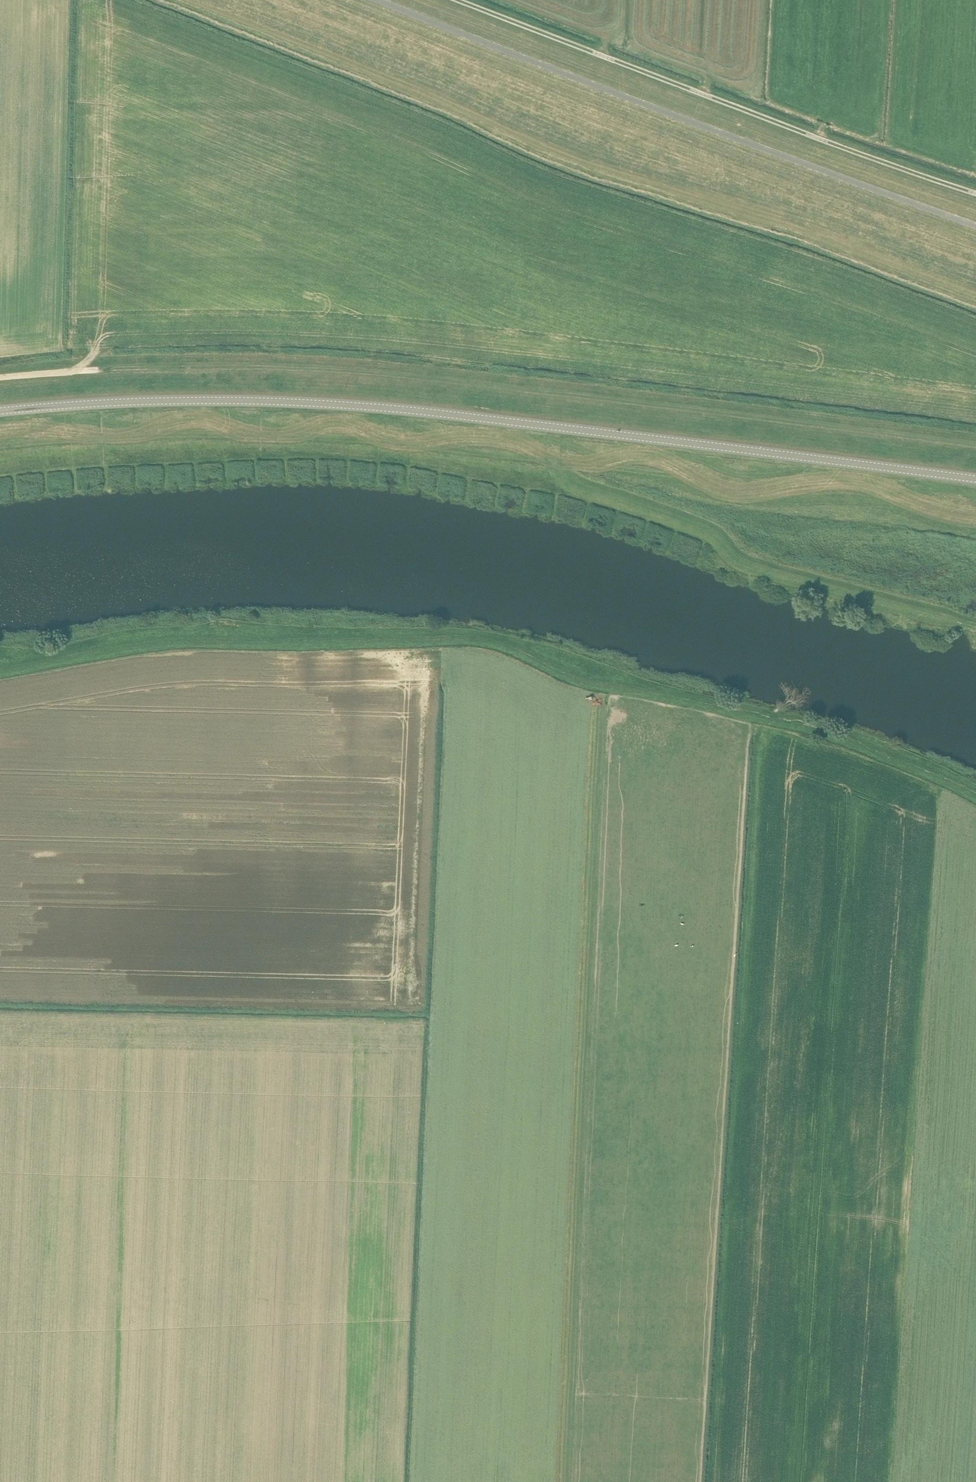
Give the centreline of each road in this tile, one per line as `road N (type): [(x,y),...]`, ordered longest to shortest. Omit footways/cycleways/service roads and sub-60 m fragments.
road 1 (tertiary): [(975,479),(395,408),(189,400),(0,411)]
road 2 (track): [(975,446),(305,368),(106,369)]
road 3 (track): [(380,447),(254,435),(0,444)]

